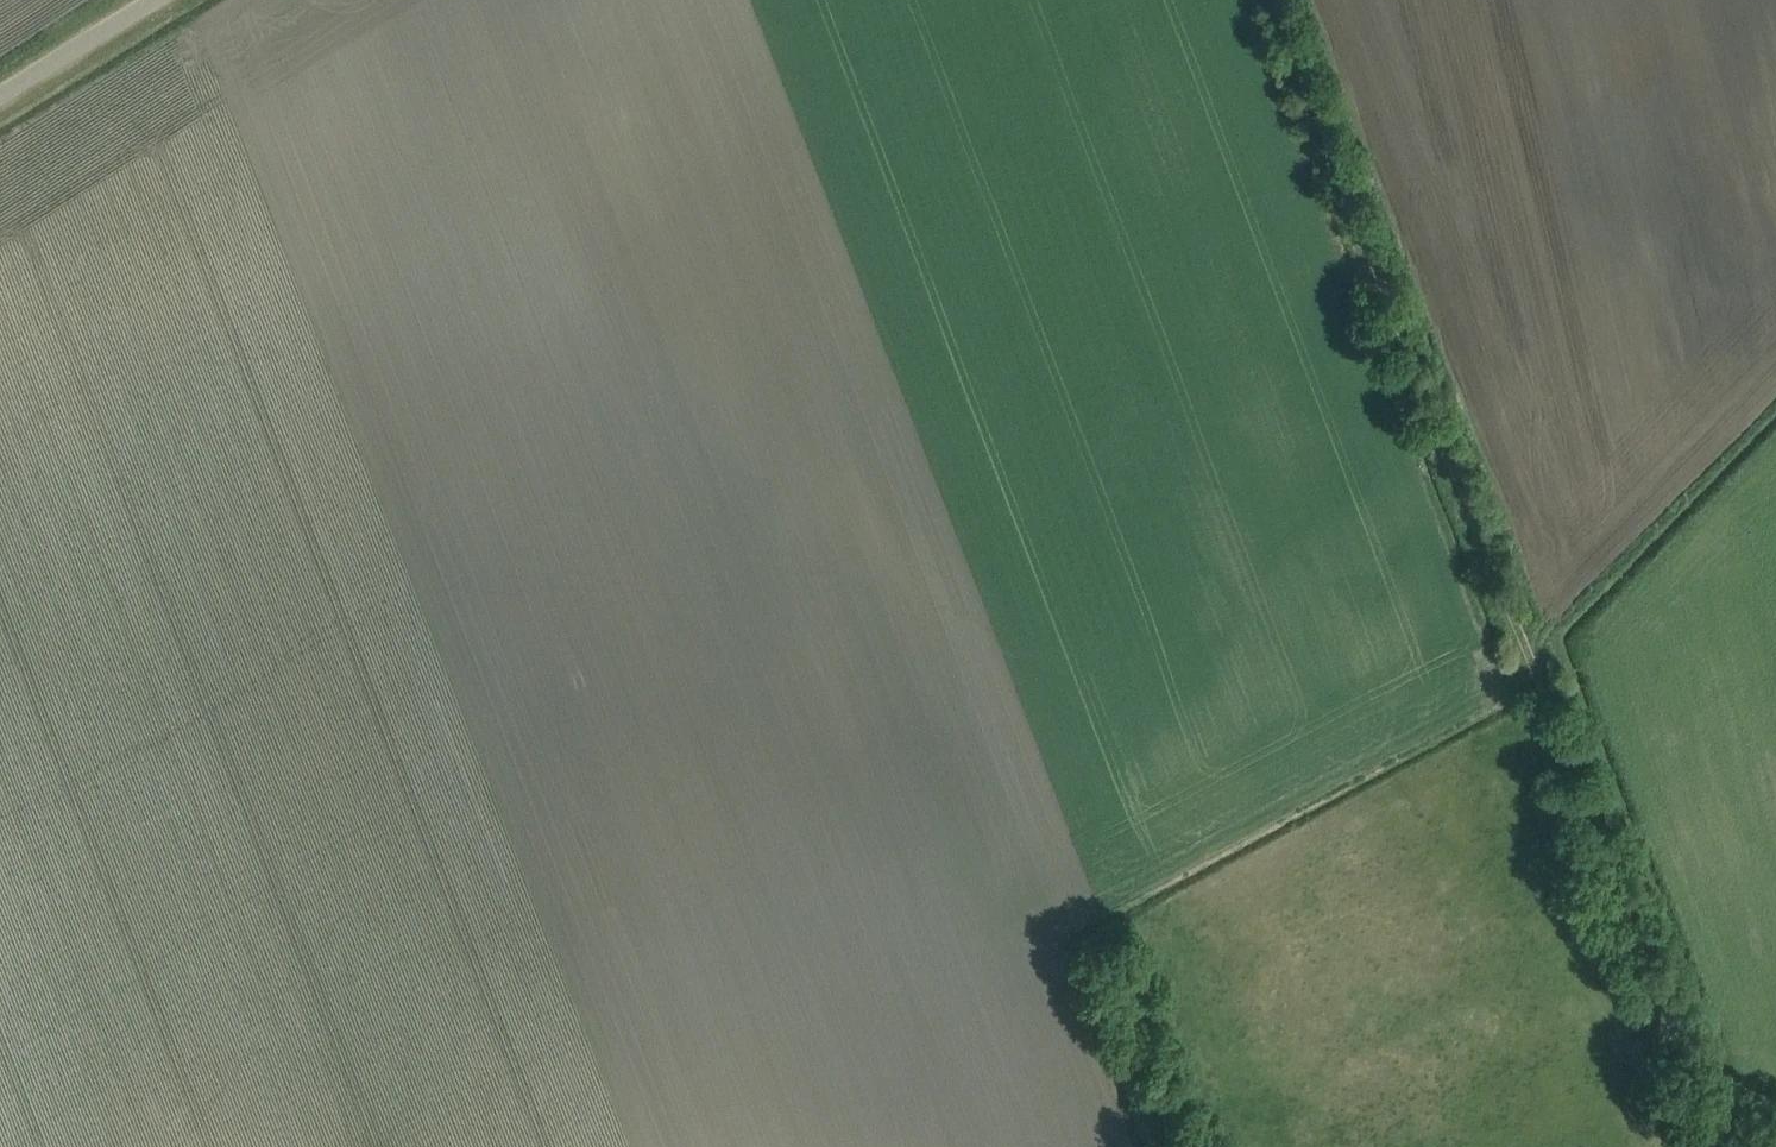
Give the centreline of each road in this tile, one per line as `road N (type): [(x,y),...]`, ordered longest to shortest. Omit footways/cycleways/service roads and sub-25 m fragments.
road 1 (track): [(1277,0),(1666,1016),(1706,1066),(1775,1107)]
road 2 (unclassified): [(0,97),(152,0)]

